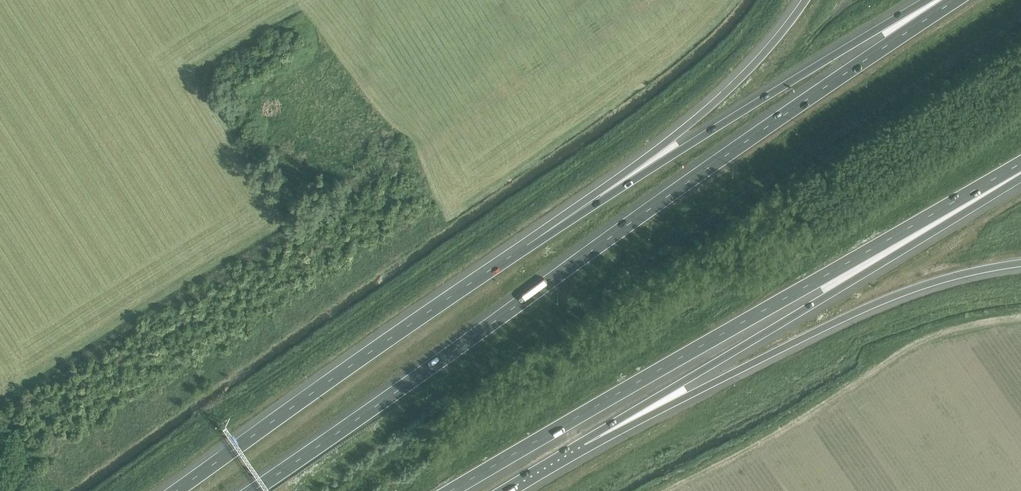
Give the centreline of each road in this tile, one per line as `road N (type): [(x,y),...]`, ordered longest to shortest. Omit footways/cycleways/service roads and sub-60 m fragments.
road 1 (motorway): [(957,0),(254,490)]
road 2 (motorway): [(452,490),(1020,167)]
road 3 (motorway): [(585,445),(1020,174)]
road 4 (motorway): [(937,0),(528,245)]
road 5 (motorway): [(585,445),(874,300),(1020,263)]
road 6 (motorway): [(528,245),(177,490)]
road 7 (motorway): [(806,0),(700,115),(528,245)]

